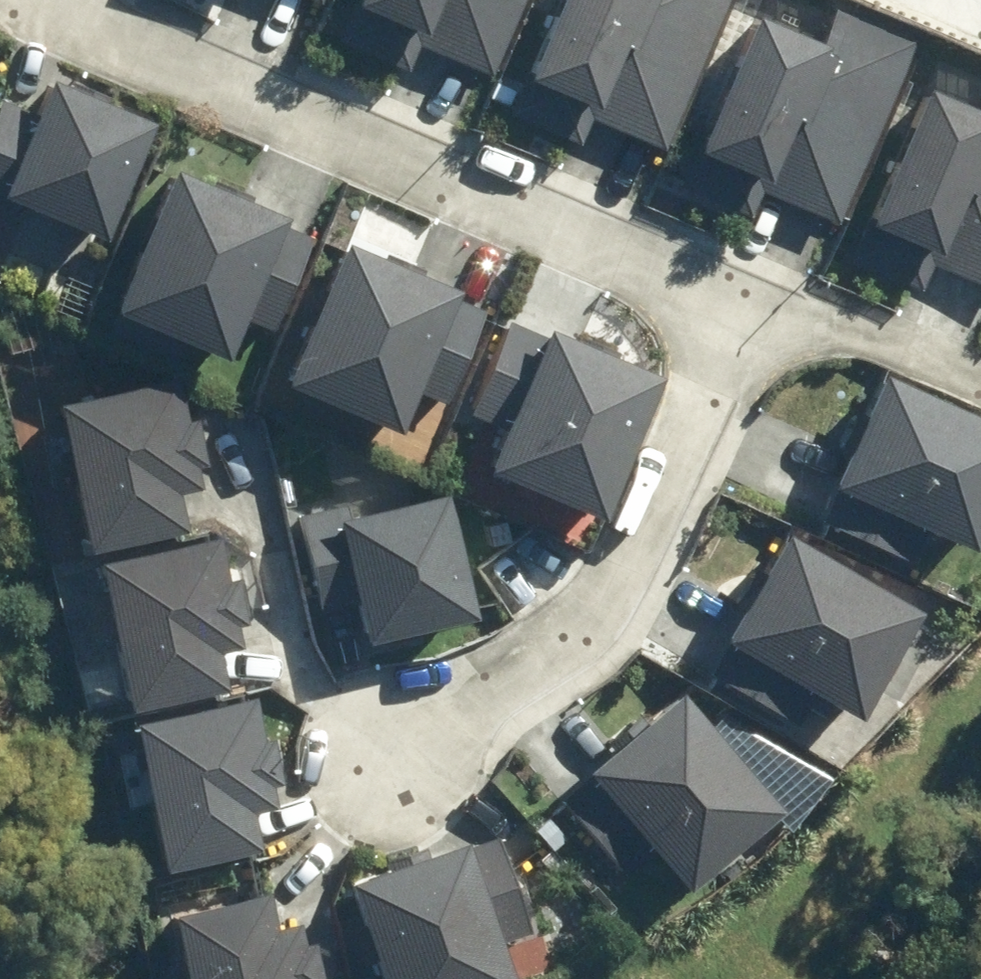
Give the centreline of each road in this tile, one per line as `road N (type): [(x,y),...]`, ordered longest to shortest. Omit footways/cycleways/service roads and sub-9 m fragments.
road 1 (residential): [(59,0),(69,11),(742,300)]
road 2 (residential): [(742,300),(597,609),(386,740)]
road 3 (residential): [(742,300),(830,316),(980,382)]

